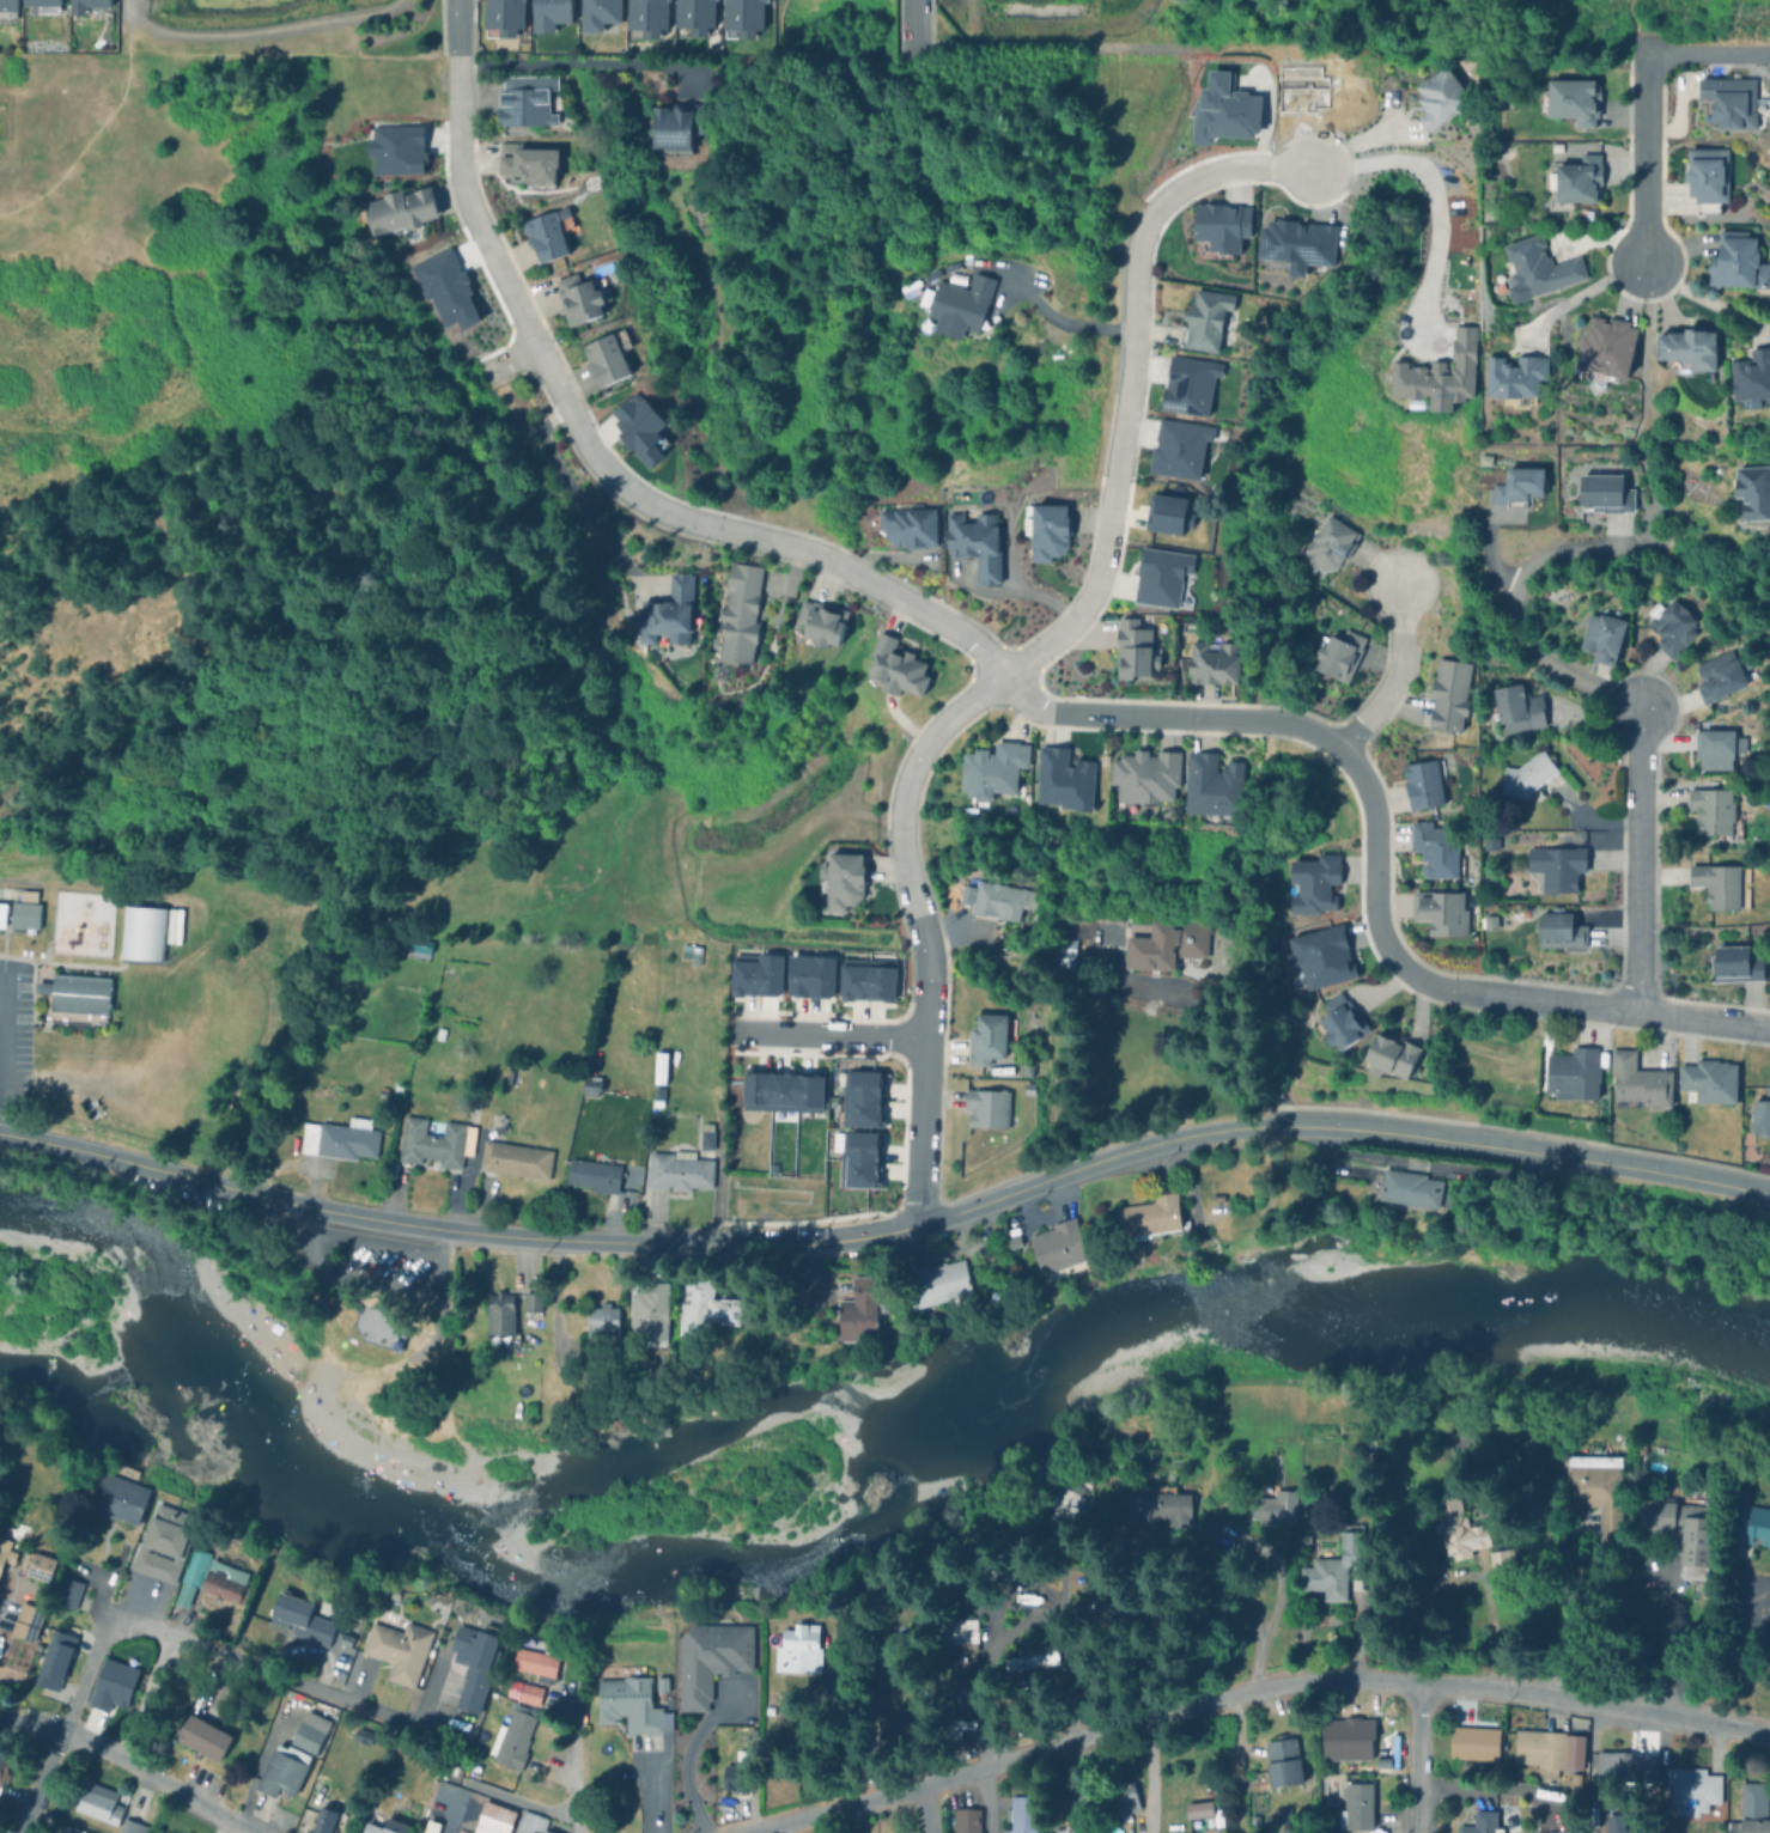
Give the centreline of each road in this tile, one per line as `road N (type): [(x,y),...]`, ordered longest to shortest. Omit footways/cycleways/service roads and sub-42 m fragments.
road 1 (tertiary): [(1295,1129),(1169,1141),(882,1232),(748,1246),(470,1231),(330,1208),(0,1131)]
road 2 (residential): [(918,1224),(925,931),(898,822),(908,771),(944,718),(1071,619),(1091,590),(1129,380),(1133,244),(1145,219),(1162,199),(1205,173),(1309,166)]
road 3 (residential): [(1769,1737),(1516,1688),(1336,1676),(1258,1687),(751,1832)]
road 4 (residential): [(1005,671),(1022,696),(1056,713),(1279,721),(1326,738),(1352,763),(1370,800),(1379,924),(1386,949),(1413,978),(1442,991),(1769,1027)]
road 5 (residential): [(629,486),(565,400),(467,200),(458,0)]
road 6 (tertiary): [(1769,1200),(1529,1155),(1295,1129)]
road 7 (residential): [(60,1734),(103,1634),(120,1626),(148,1627),(412,1727)]
road 8 (residential): [(629,486),(677,513),(839,564),(972,639),(1005,671)]
road 9 (residential): [(1640,708),(1541,658),(1514,626),(1517,595),(1538,565),(1636,546)]
road 10 (residential): [(1637,1012),(1640,708)]
road 11 (residential): [(252,1832),(85,1743),(0,1723)]
road 12 (residential): [(1642,262),(1647,61)]
road 13 (residential): [(735,1031),(924,1037)]
road 14 (residential): [(1338,749),(1395,663),(1395,578)]
road 15 (residential): [(1413,1832),(1416,1679)]
road 16 (residential): [(1647,61),(1666,53),(1769,53)]

